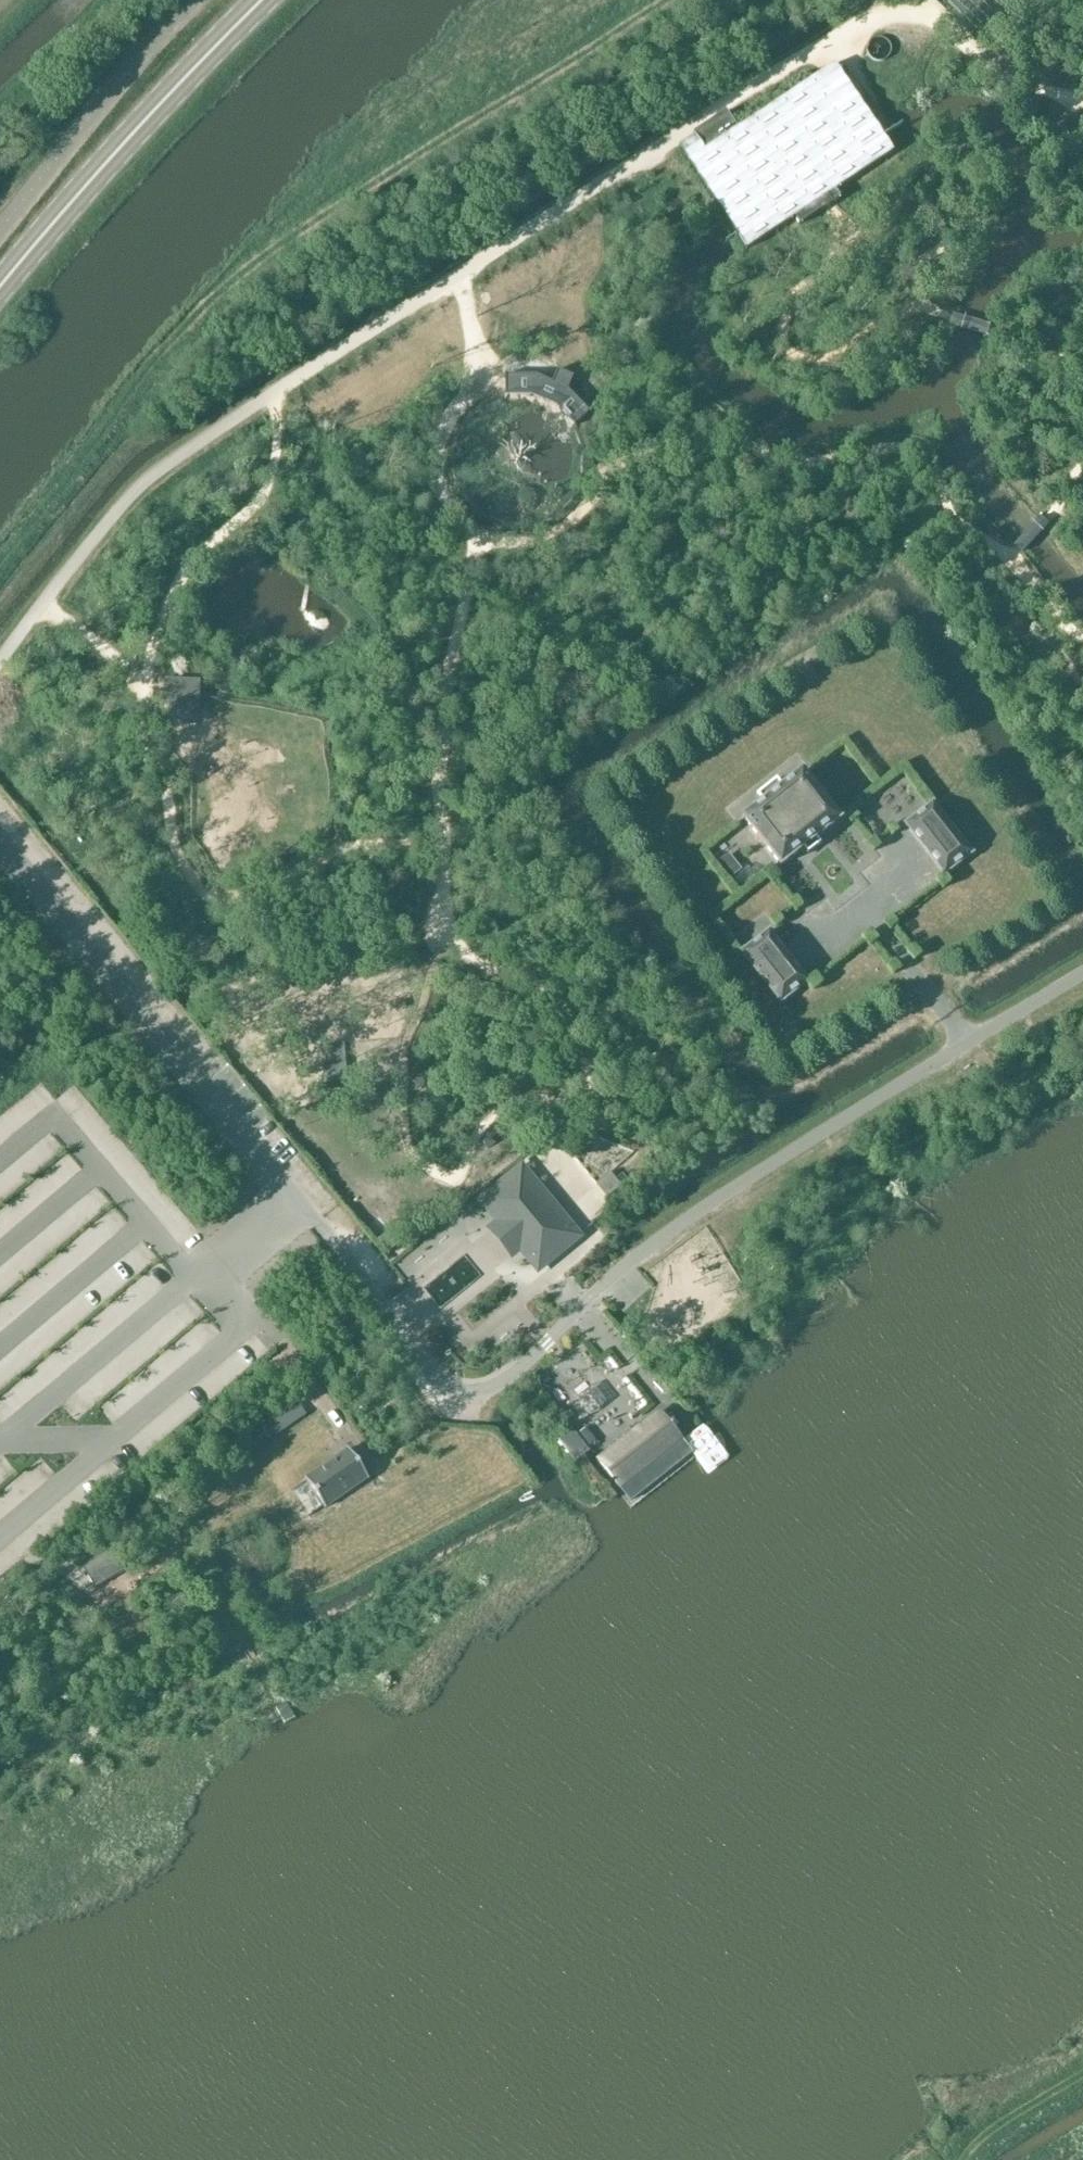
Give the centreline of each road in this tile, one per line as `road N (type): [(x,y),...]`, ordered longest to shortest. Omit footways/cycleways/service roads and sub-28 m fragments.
road 1 (primary): [(0,286),(263,0)]
road 2 (track): [(974,2159),(1024,2112),(1082,2079)]

